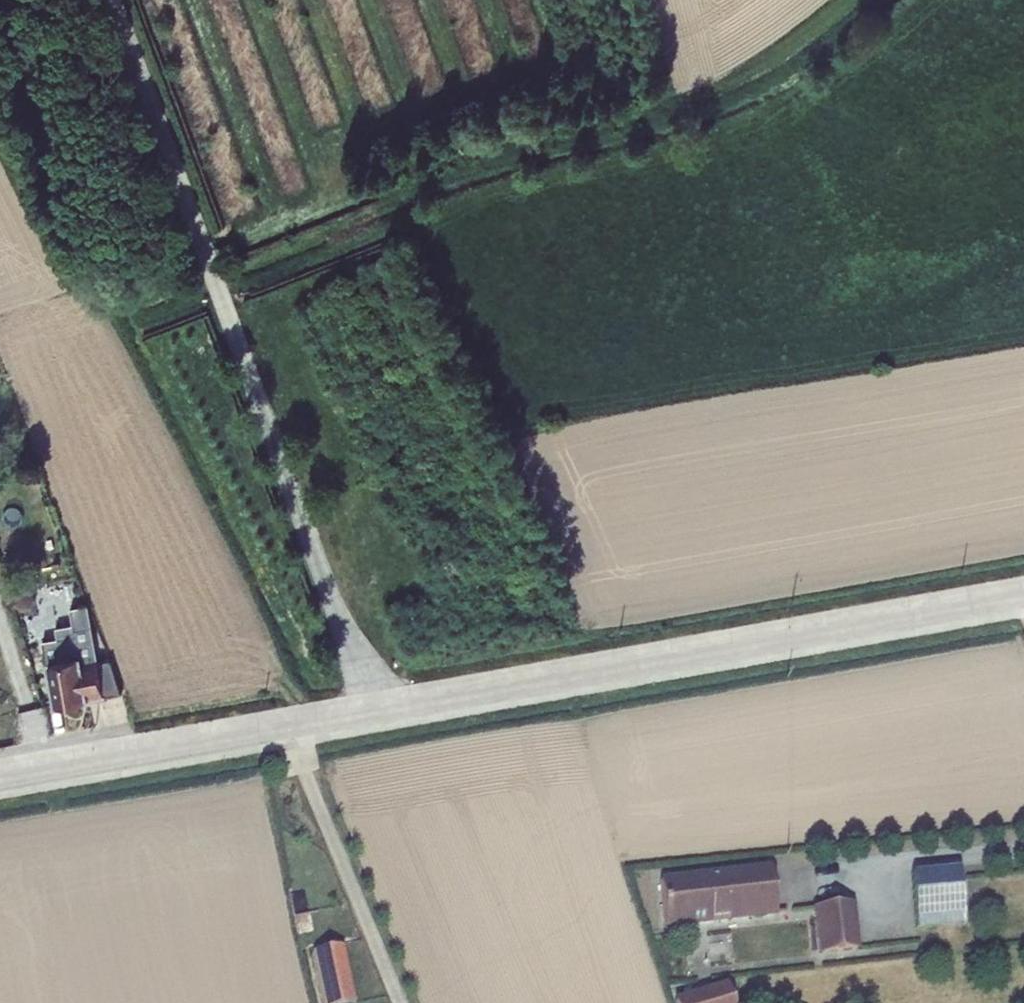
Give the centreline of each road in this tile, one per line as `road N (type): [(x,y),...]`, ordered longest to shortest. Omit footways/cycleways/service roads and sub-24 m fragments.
road 1 (tertiary): [(0,775),(1023,595)]

